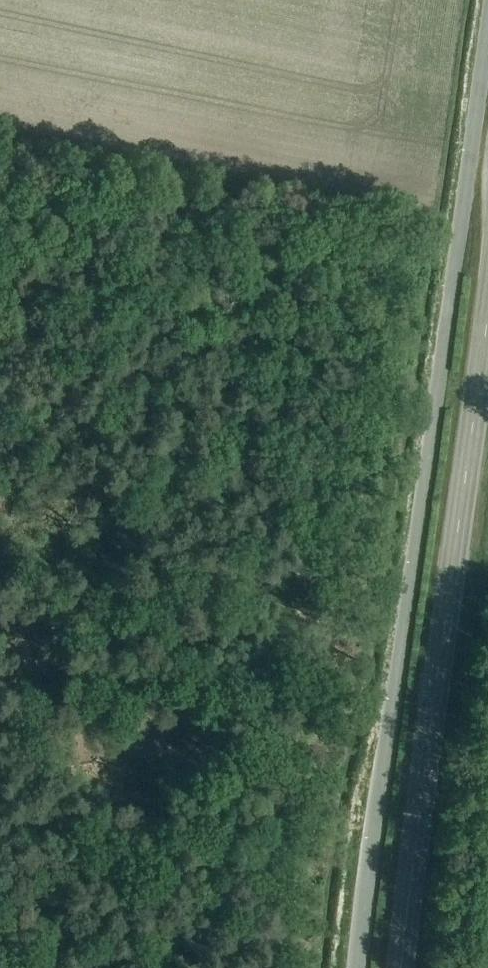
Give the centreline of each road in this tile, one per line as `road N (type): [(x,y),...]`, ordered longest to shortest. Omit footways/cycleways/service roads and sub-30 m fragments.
road 1 (unclassified): [(358,967),(487,16)]
road 2 (secondary): [(404,967),(487,318)]

